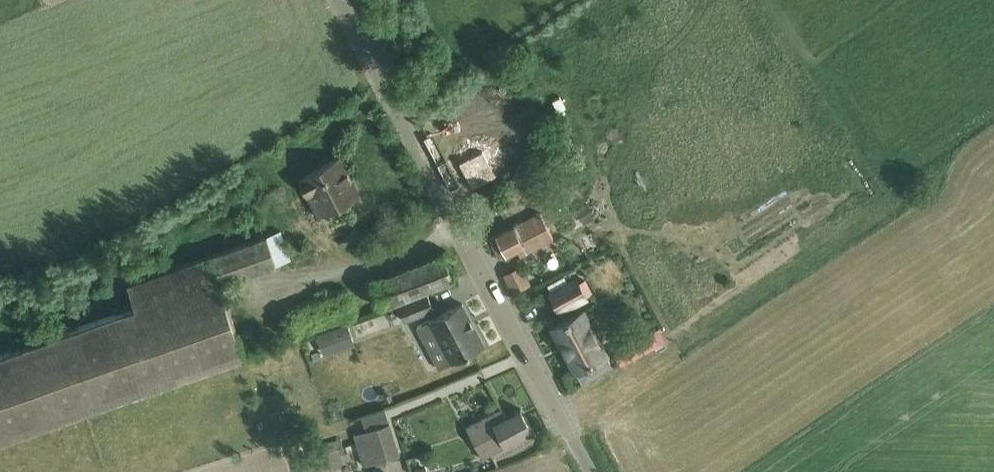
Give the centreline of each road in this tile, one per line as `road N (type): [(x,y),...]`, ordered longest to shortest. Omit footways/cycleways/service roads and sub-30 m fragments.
road 1 (residential): [(591,471),(343,0)]

